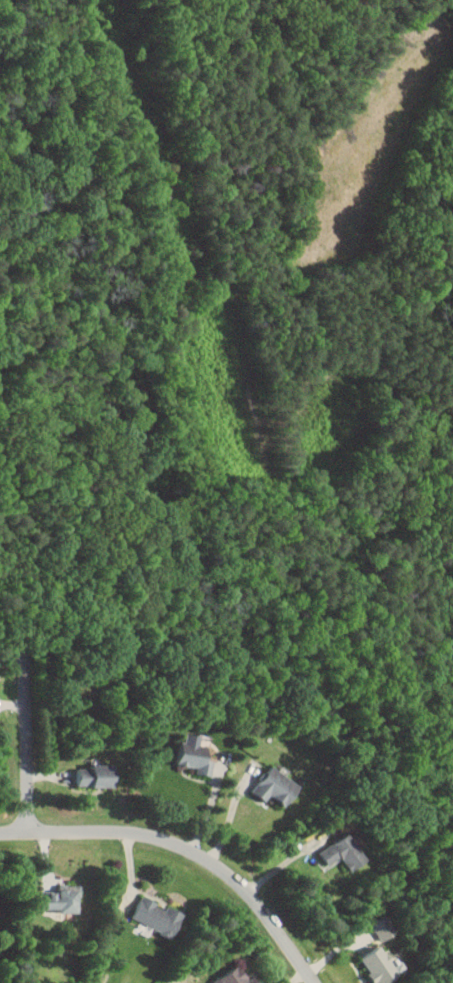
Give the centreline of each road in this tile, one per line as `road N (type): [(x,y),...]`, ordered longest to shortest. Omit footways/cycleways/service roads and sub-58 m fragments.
road 1 (residential): [(0,832),(157,837),(204,858),(244,887),(313,982)]
road 2 (residential): [(26,653),(30,831)]

